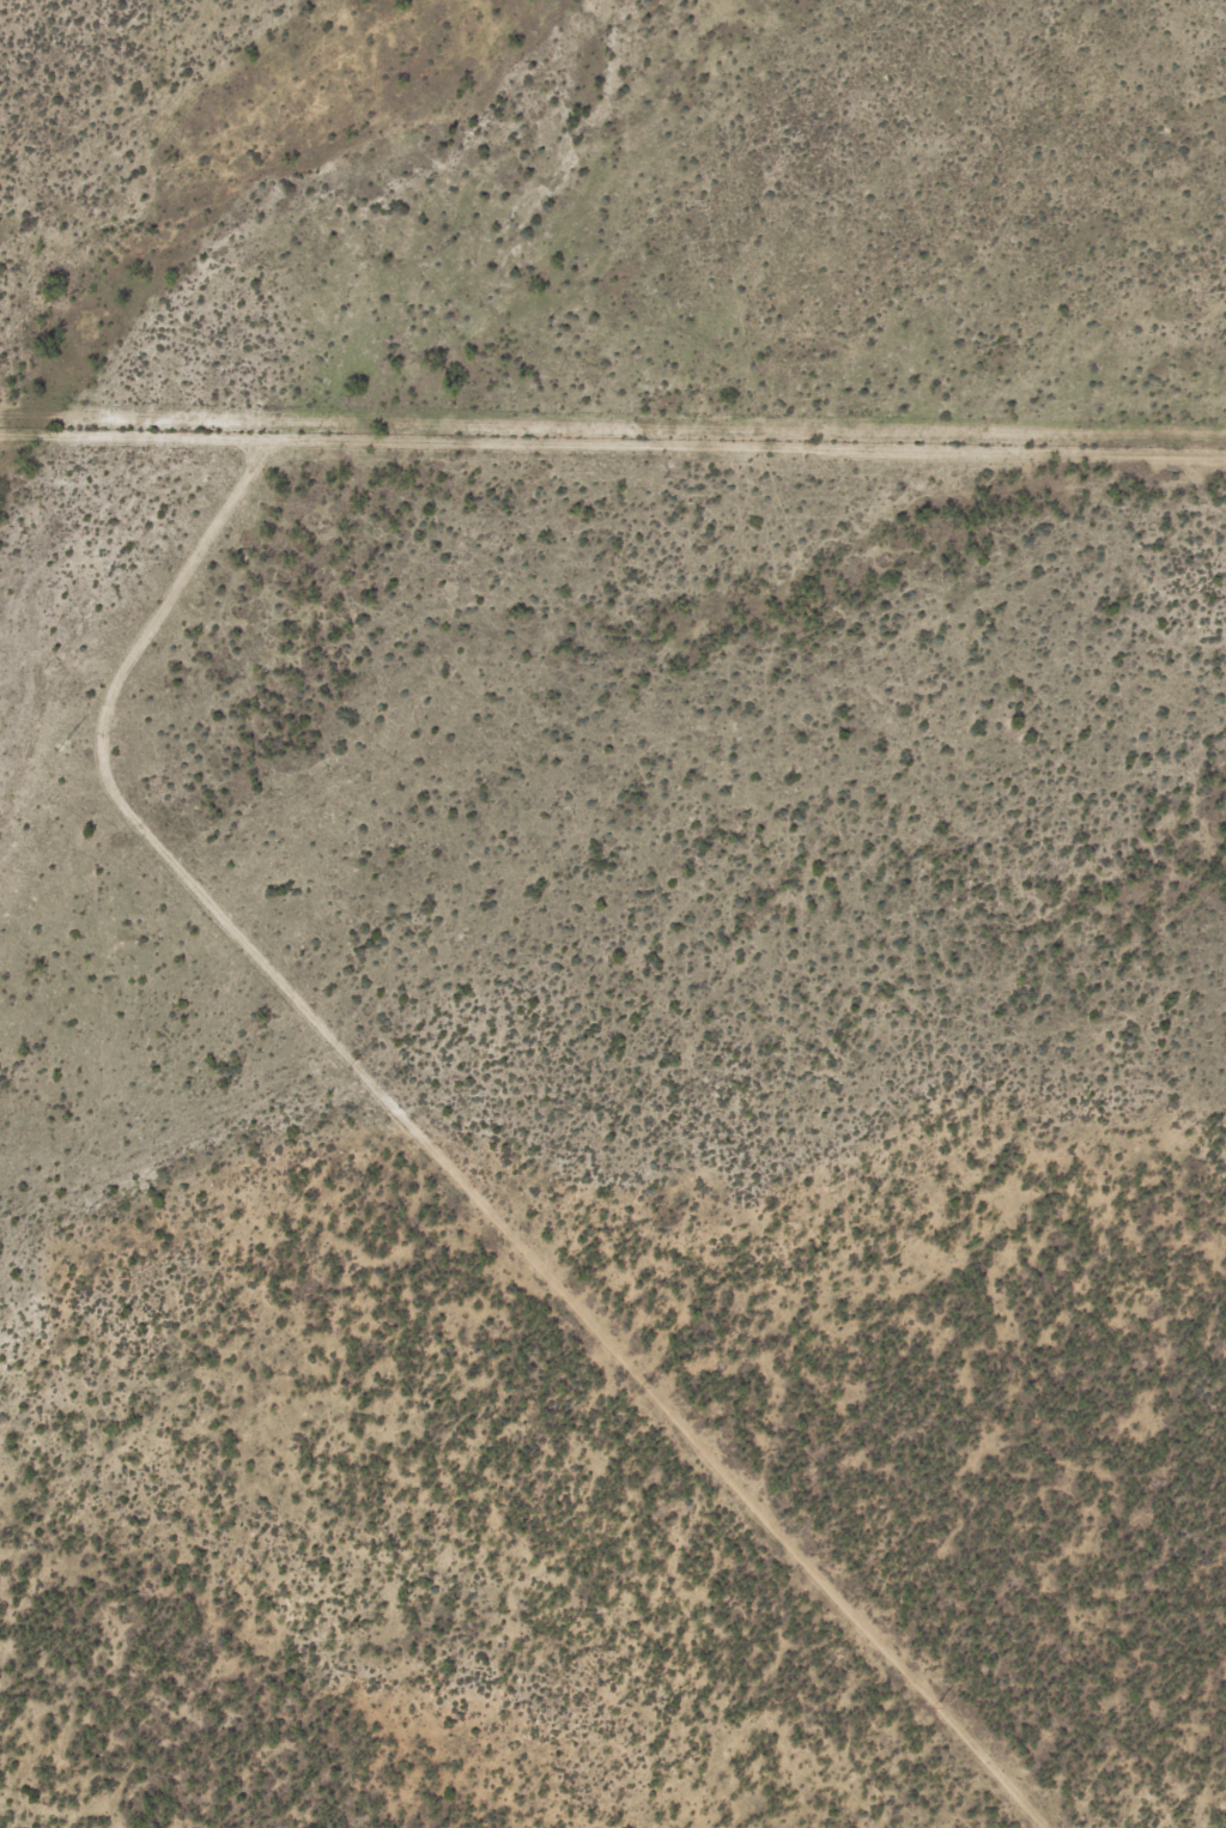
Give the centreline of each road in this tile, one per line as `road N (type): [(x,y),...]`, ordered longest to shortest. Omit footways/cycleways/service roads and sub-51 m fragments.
road 1 (track): [(1053,1827),(122,801),(105,767),(107,708),(267,438)]
road 2 (track): [(1225,456),(0,434)]

